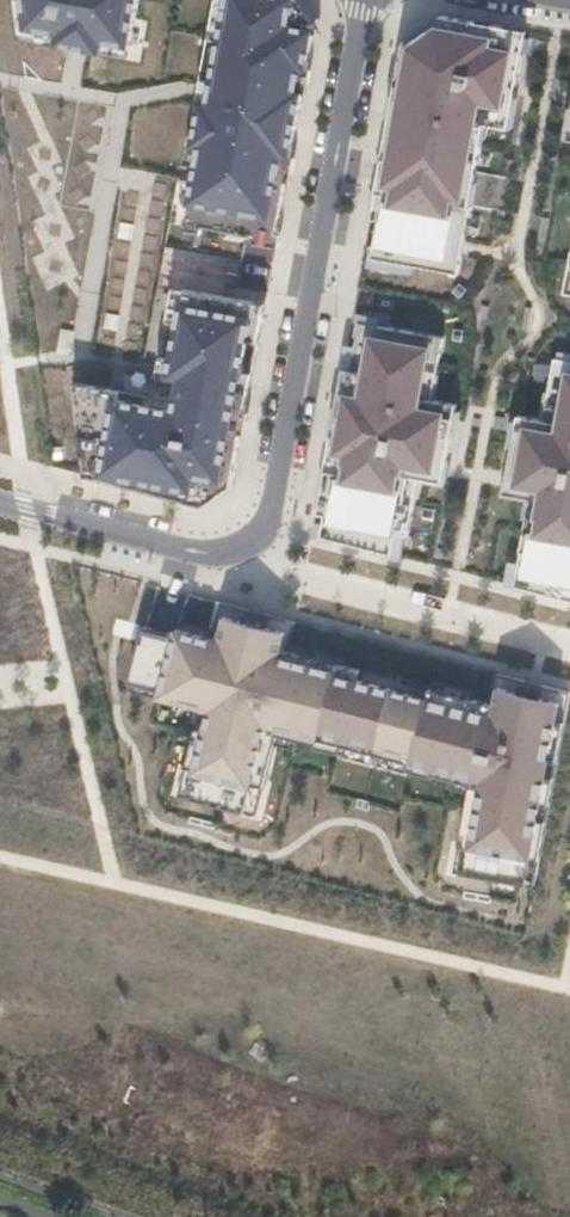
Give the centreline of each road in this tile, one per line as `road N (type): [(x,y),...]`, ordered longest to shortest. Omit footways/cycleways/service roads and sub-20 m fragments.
road 1 (residential): [(366,0),(274,508),(263,536),(235,550),(205,551),(0,500)]

